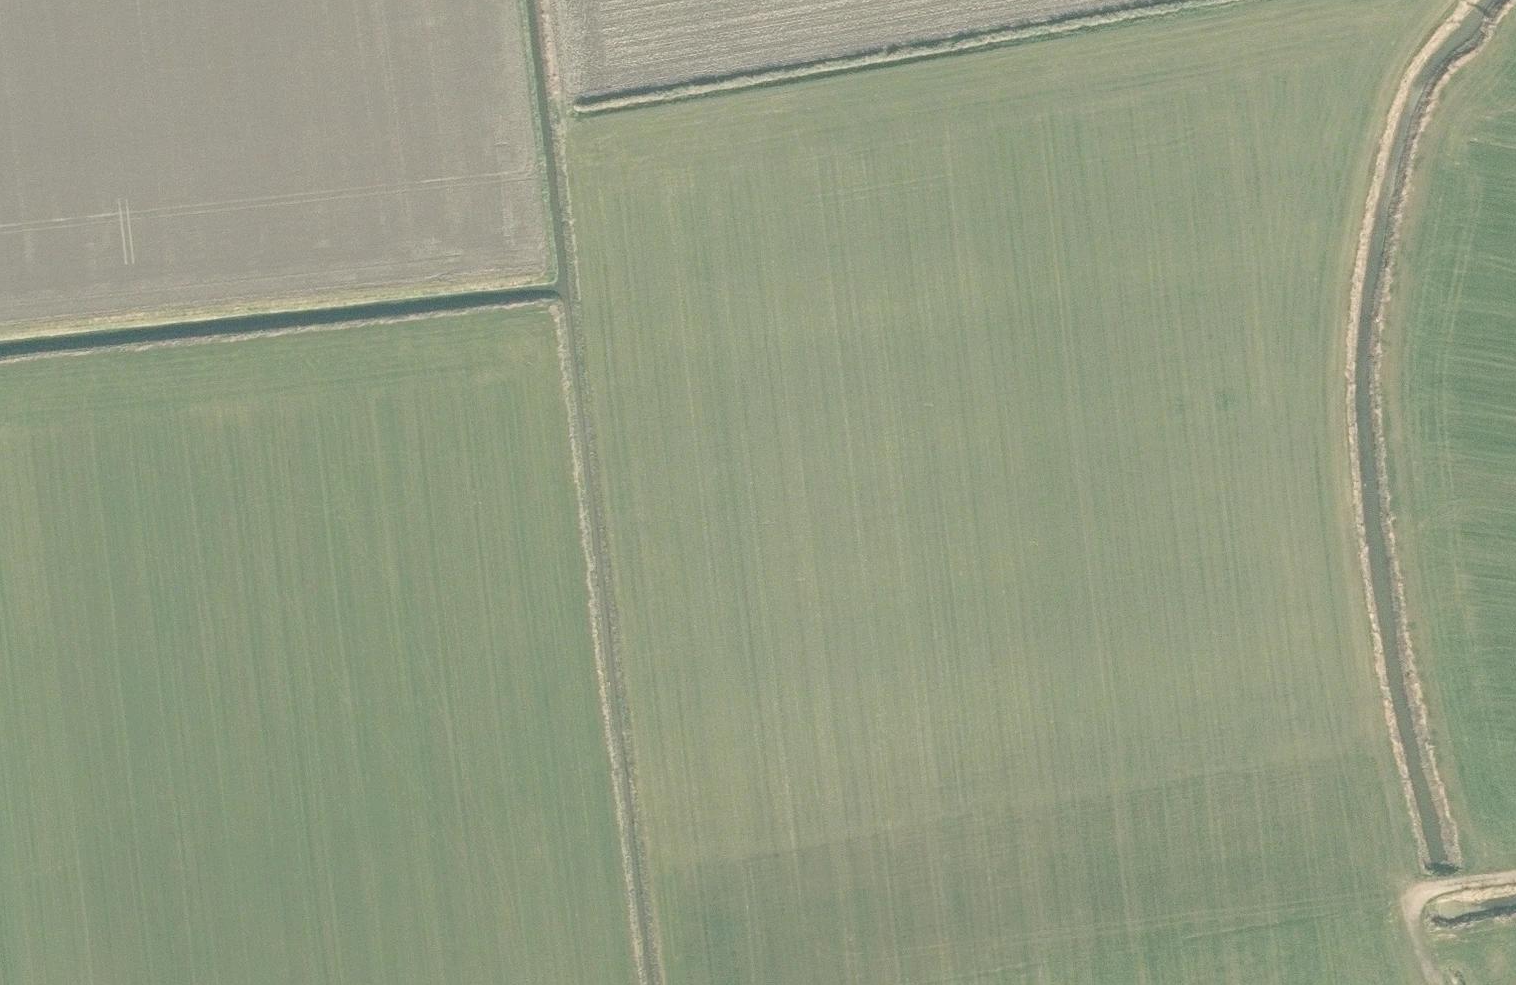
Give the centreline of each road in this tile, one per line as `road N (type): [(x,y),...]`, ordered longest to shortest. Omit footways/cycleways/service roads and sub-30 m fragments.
road 1 (track): [(1515,877),(1418,895),(1414,927),(1441,984)]

